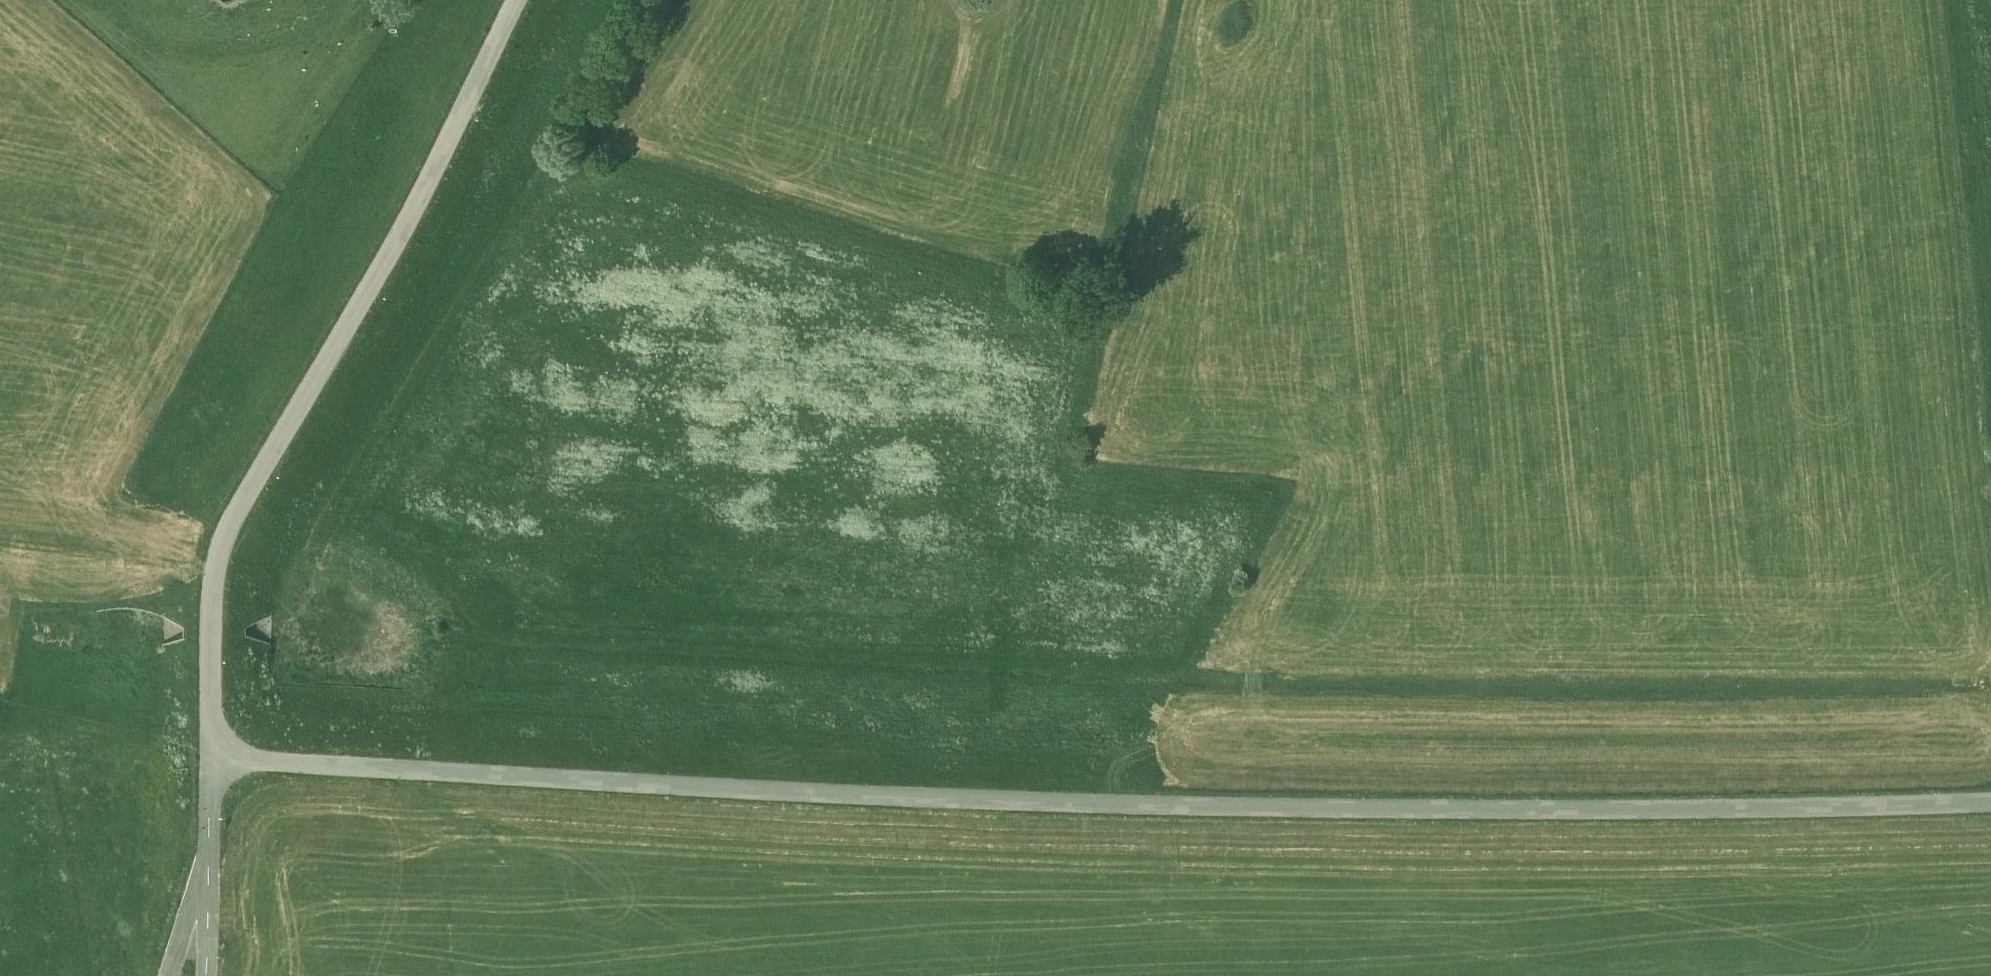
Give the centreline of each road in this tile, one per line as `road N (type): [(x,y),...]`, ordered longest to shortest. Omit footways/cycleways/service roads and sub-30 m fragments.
road 1 (unclassified): [(212,756),(973,797),(1639,809),(1990,800)]
road 2 (unclassified): [(212,756),(219,549),(406,224),(515,0)]
road 3 (unclassified): [(208,975),(212,756)]

